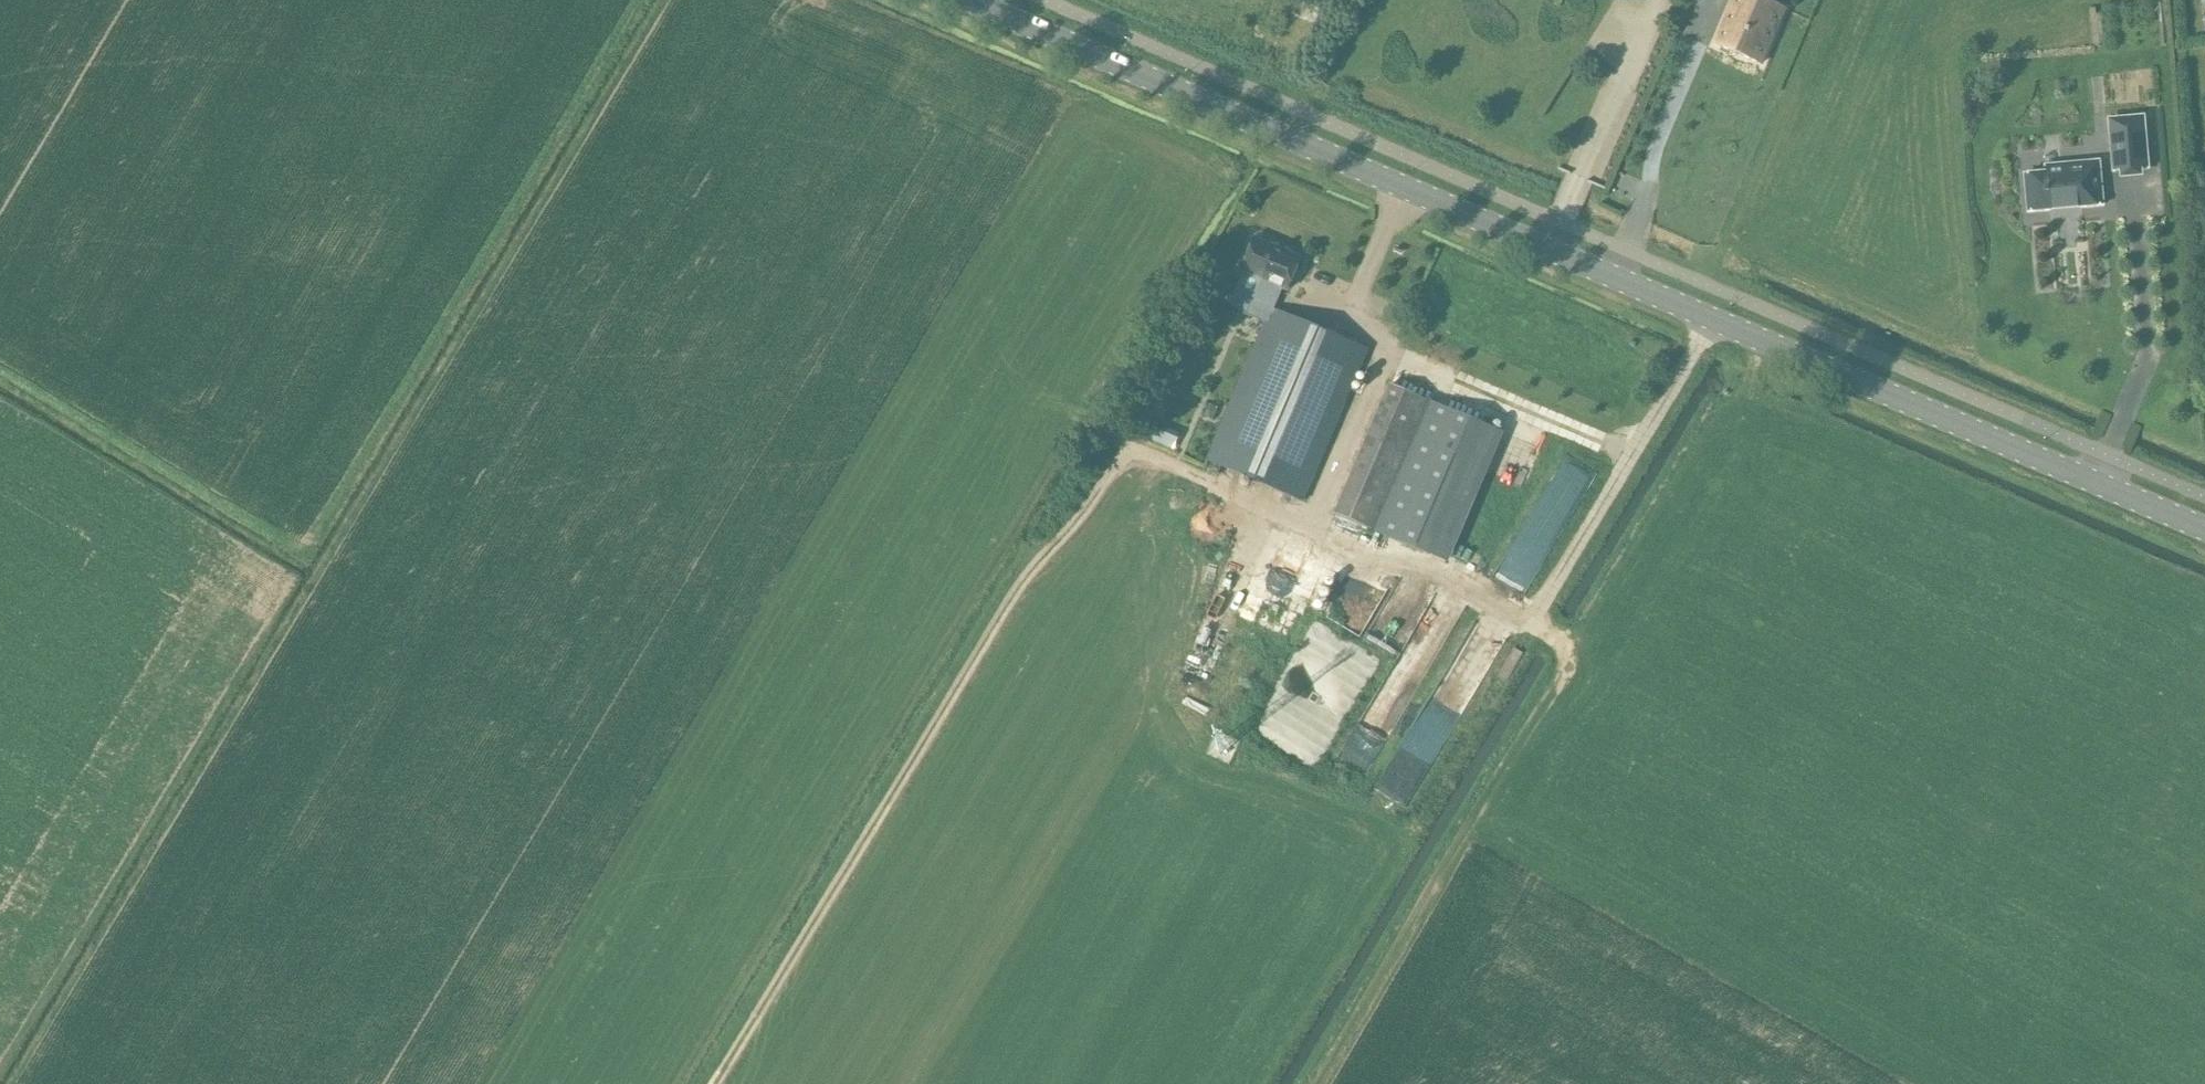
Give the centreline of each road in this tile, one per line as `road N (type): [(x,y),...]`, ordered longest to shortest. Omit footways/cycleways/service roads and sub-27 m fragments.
road 1 (tertiary): [(2204,531),(968,0)]
road 2 (track): [(713,1083),(1029,570),(1129,448),(1251,500)]

